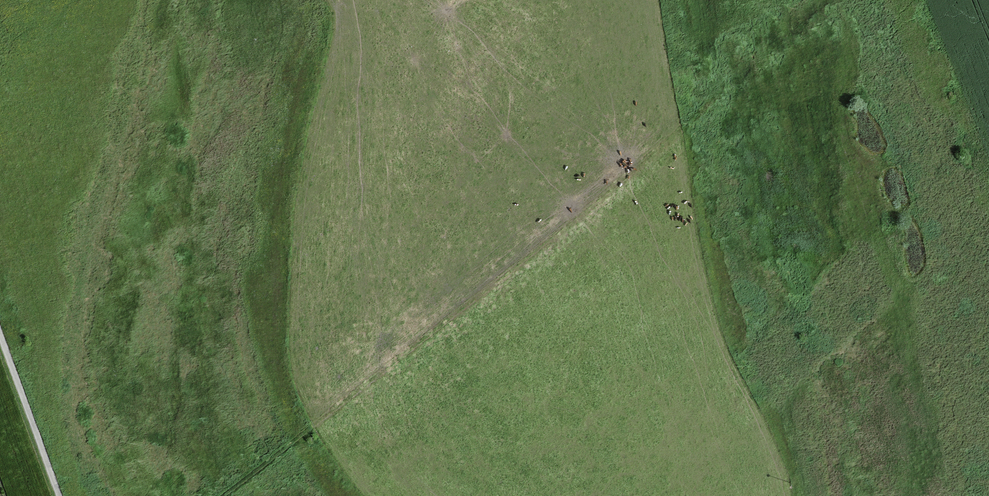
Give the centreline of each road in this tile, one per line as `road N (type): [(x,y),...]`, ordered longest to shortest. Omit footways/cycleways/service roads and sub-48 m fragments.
road 1 (track): [(222,495),(668,144)]
road 2 (track): [(918,0),(988,186)]
road 3 (track): [(0,333),(59,495)]

